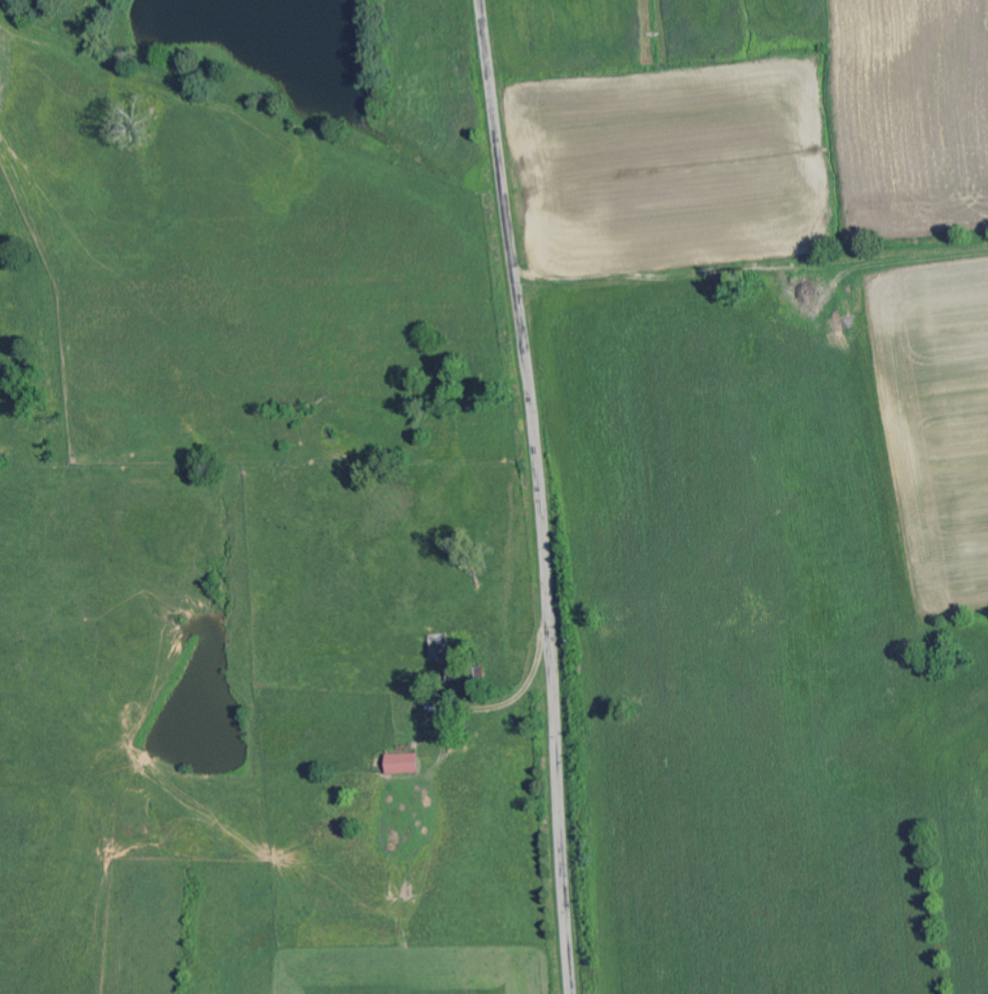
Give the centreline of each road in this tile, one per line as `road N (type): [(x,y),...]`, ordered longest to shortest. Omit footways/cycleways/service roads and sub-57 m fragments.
road 1 (residential): [(479,0),(535,441),(572,993)]

